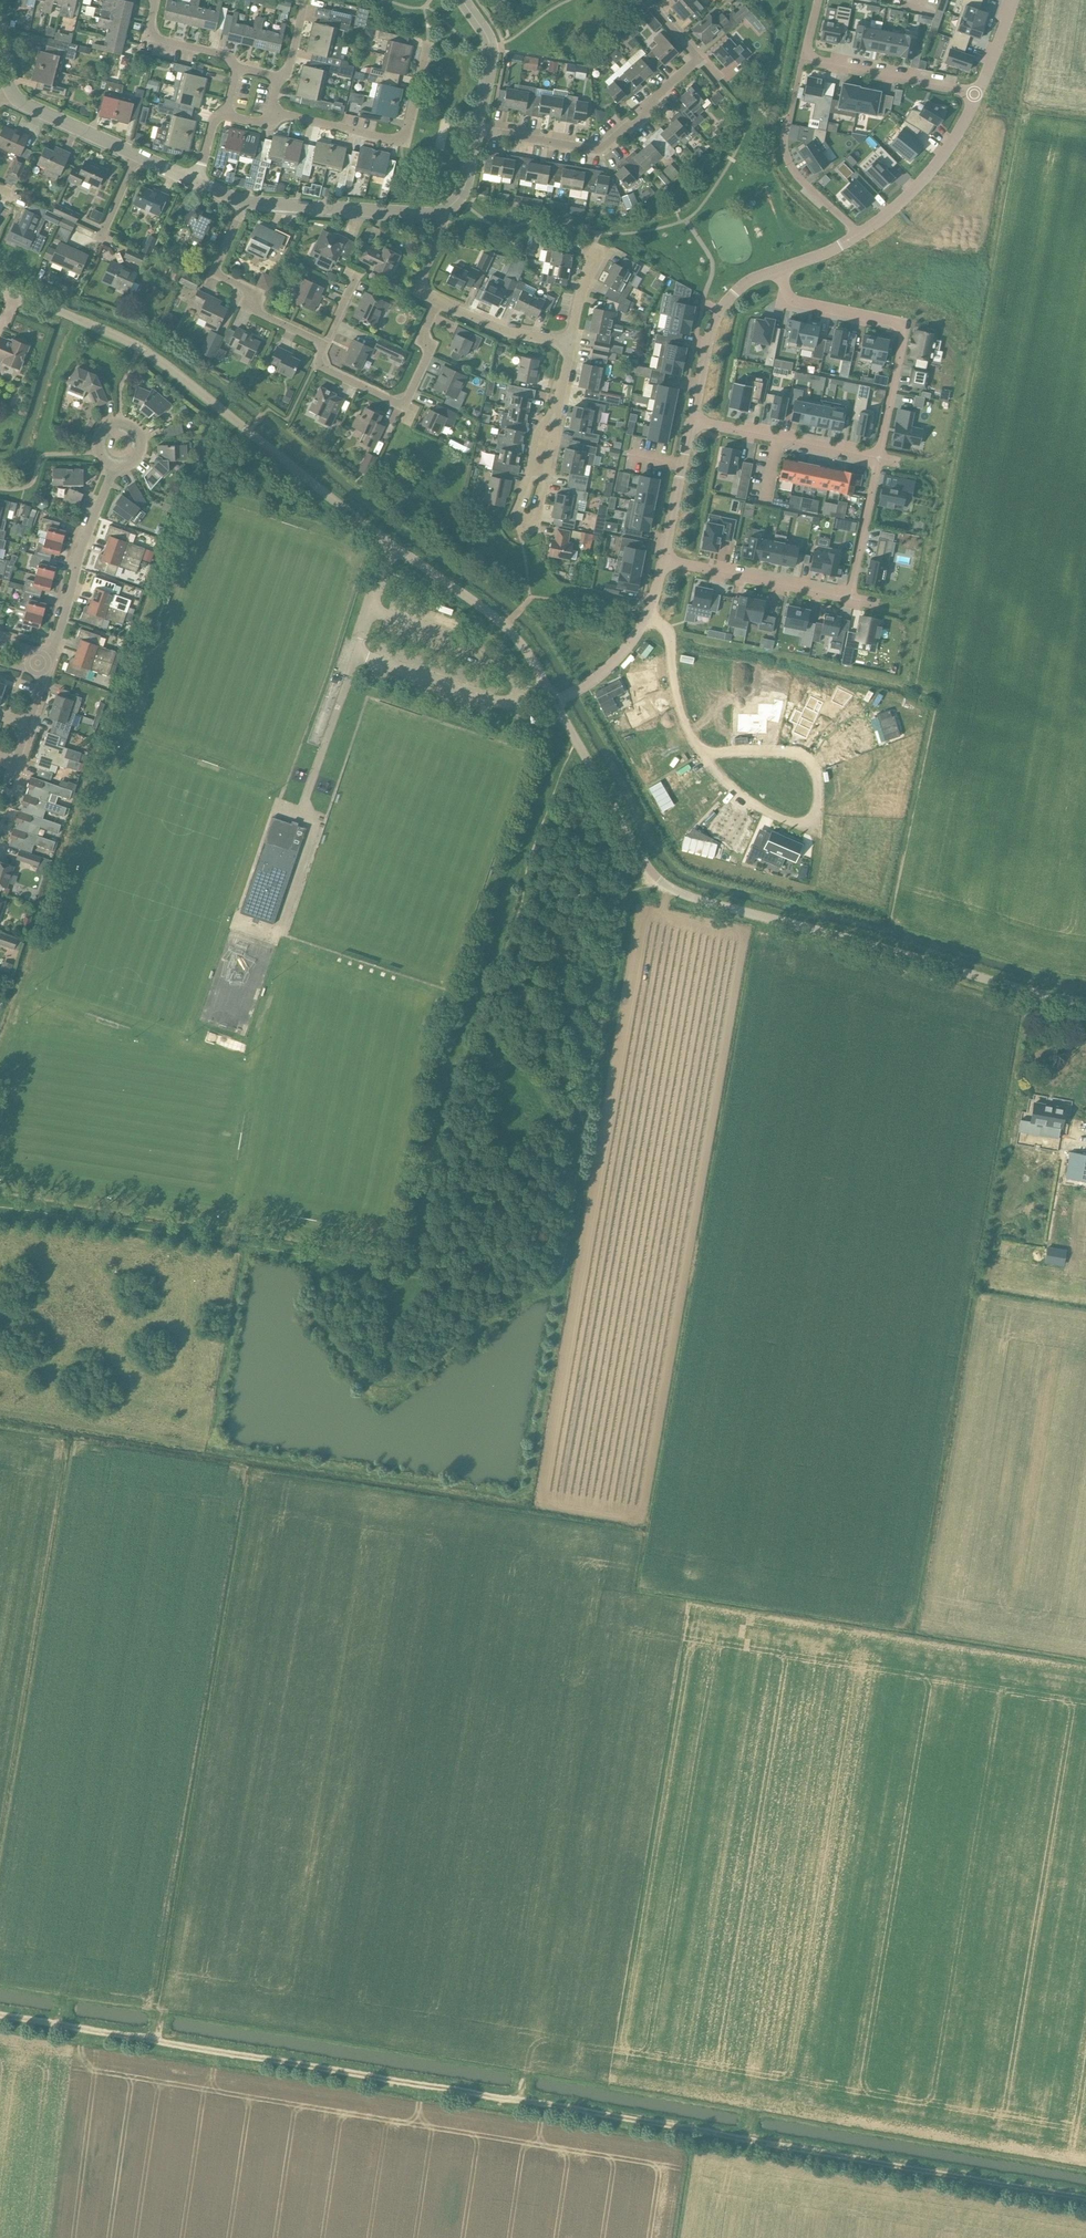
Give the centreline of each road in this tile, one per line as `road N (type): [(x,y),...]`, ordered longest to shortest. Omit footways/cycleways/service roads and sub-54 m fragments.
road 1 (tertiary): [(555,700),(507,628),(182,376),(145,350),(0,282)]
road 2 (tertiary): [(1085,1001),(1034,994),(662,884),(555,700)]
road 3 (residential): [(776,269),(796,300),(906,324),(878,458)]
road 4 (residential): [(700,749),(776,749),(809,761),(818,773),(813,830),(725,783)]
road 5 (residential): [(478,129),(597,151),(698,58)]
road 6 (residential): [(270,111),(409,143),(427,124),(447,45)]
road 7 (residential): [(977,95),(805,59),(818,0)]
road 8 (residential): [(322,343),(321,367),(403,403),(427,354),(424,329),(436,299)]
road 9 (residential): [(241,202),(216,273),(247,291),(258,314),(322,343)]
road 10 (residential): [(241,202),(443,213)]
road 11 (residential): [(114,468),(79,550),(55,652)]
road 12 (residential): [(850,598),(662,560)]
road 13 (residential): [(692,421),(878,458)]
road 14 (residential): [(692,421),(711,326),(733,294),(776,269)]
road 15 (residential): [(860,234),(901,203),(948,150),(977,95)]
road 16 (residential): [(645,616),(669,631),(679,710),(700,749)]
road 17 (residential): [(571,343),(499,330),(436,299)]
road 18 (residential): [(878,458),(850,598)]
road 19 (residential): [(9,88),(19,102),(133,154)]
road 20 (residential): [(662,560),(692,421)]
road 21 (residential): [(478,129),(492,47),(463,0)]
road 22 (residential): [(860,234),(793,172),(786,126)]
road 23 (residential): [(531,468),(511,519),(521,528),(537,521),(547,472)]
road 24 (residential): [(114,468),(139,461),(143,435),(134,425),(107,426),(99,437),(104,461)]
road 25 (residential): [(235,68),(226,56),(160,40),(152,33),(154,0)]
road 26 (residential): [(555,700),(611,664),(645,616)]
road 27 (residential): [(46,675),(16,765),(0,788)]

